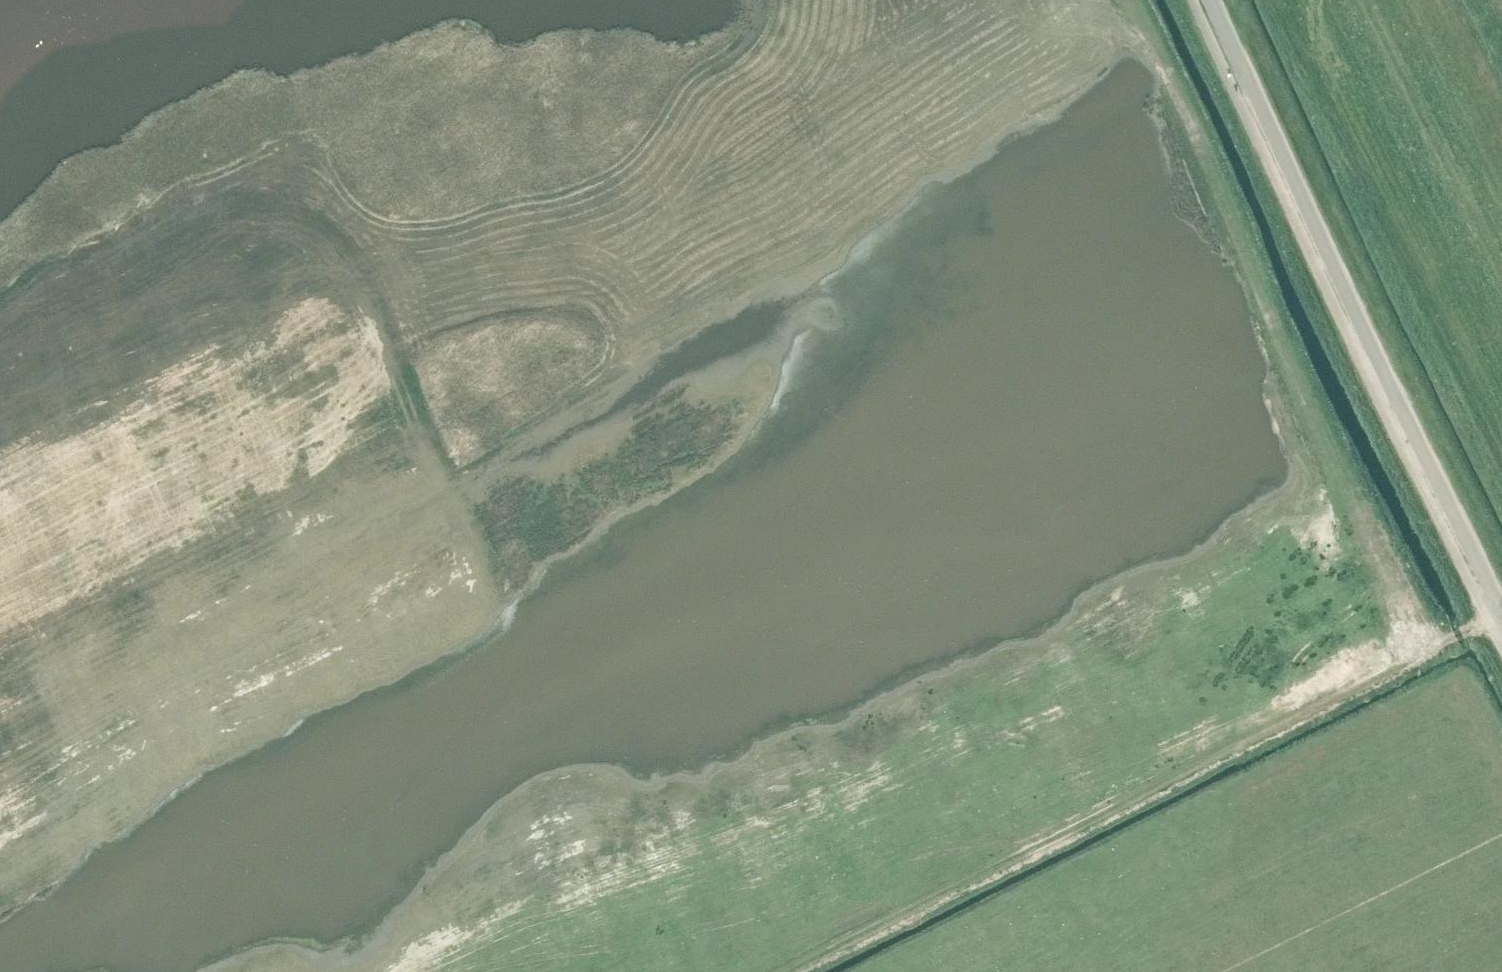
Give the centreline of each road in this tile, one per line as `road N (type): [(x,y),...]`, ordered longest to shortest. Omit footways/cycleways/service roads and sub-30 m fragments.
road 1 (track): [(1501,615),(791,971)]
road 2 (tertiary): [(1501,586),(1214,0)]

